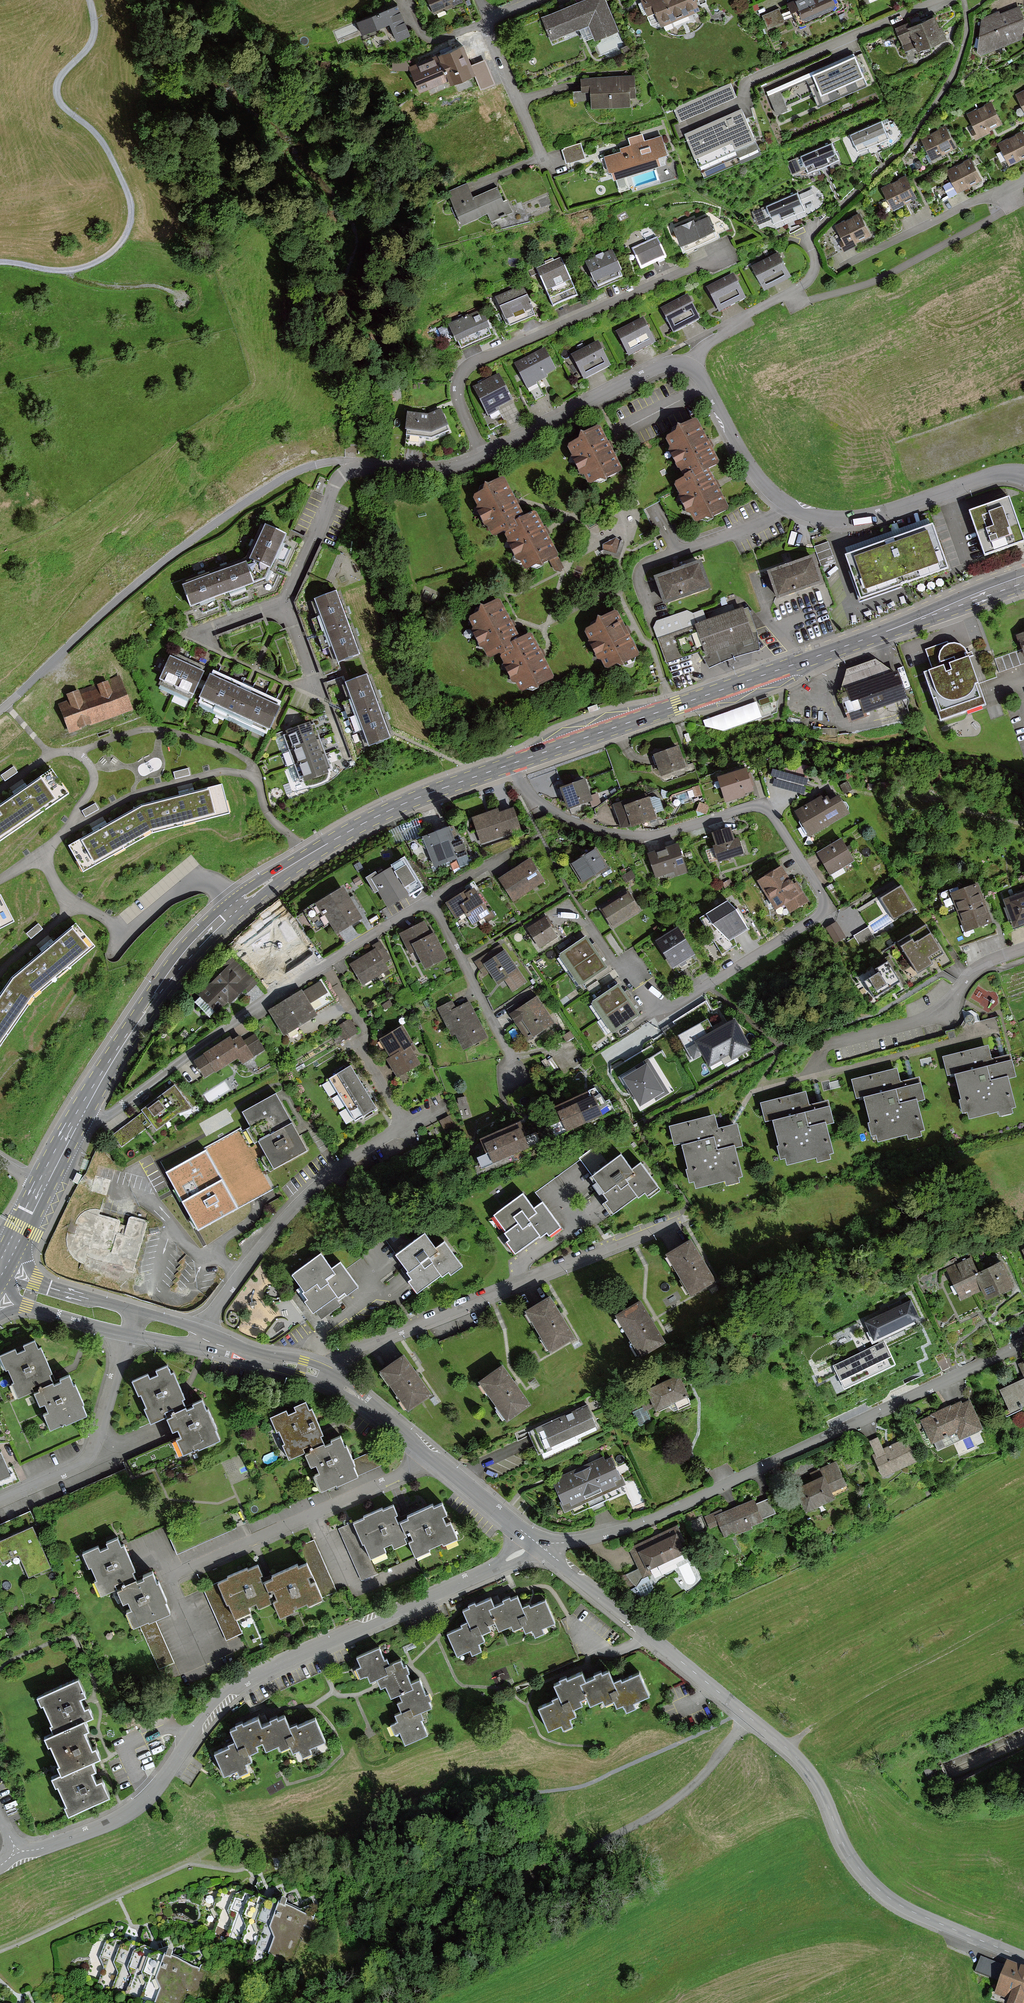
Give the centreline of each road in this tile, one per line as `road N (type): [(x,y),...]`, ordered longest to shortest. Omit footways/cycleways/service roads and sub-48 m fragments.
road 1 (residential): [(544,1548),(788,1749),(869,1883),(922,1918),(1023,1960)]
road 2 (residential): [(532,1539),(516,1556),(250,1673),(209,1709),(130,1810),(0,1865)]
road 3 (residential): [(513,764),(523,788),(550,809),(617,835),(667,833),(766,808),(820,888),(823,901),(814,918),(680,1002),(657,1003),(642,985)]
road 4 (primary): [(513,764),(385,812),(252,894),(174,971),(80,1115)]
road 5 (primary): [(1023,579),(513,764)]
road 6 (residential): [(544,1548),(678,1508),(1023,1342)]
road 7 (residential): [(0,710),(151,572),(231,512),(318,463),(346,461),(353,469)]
road 8 (residential): [(80,1115),(107,1117),(230,1024),(431,900)]
road 9 (residential): [(329,1378),(354,1351),(683,1218)]
road 10 (residential): [(483,454),(459,398),(469,364),(726,251)]
road 11 (residential): [(202,1338),(241,1268),(324,1179),(444,1105)]
road 12 (residential): [(169,1573),(409,1472),(427,1453)]
road 13 (track): [(788,1749),(833,1716),(999,1627)]
road 14 (residential): [(1023,474),(996,473),(863,517),(819,516),(788,505)]
road 15 (residential): [(1023,948),(974,970),(925,1019),(822,1050)]
road 16 (residential): [(0,1501),(78,1466),(95,1447),(129,1336)]
road 17 (residential): [(688,364),(658,367),(483,454)]
road 18 (residential): [(688,364),(747,314),(808,281),(815,270),(809,237),(822,221)]
road 19 (residential): [(202,1338),(3,1266)]
road 20 (residential): [(788,505),(646,561),(636,576),(650,614)]
road 21 (residential): [(431,900),(524,1082)]
road 22 (residential): [(939,0),(751,75)]
road 23 (residential): [(842,265),(1023,178)]
road 24 (residential): [(788,505),(755,474),(688,364)]
road 25 (residential): [(1023,824),(871,794)]
road 26 (residential): [(486,19),(544,162)]
road 27 (residential): [(353,469),(332,487),(287,602)]
road 28 (residential): [(427,1453),(532,1539)]
road 29 (residential): [(483,454),(444,467),(353,469)]
road 30 (residential): [(329,1378),(427,1453)]

